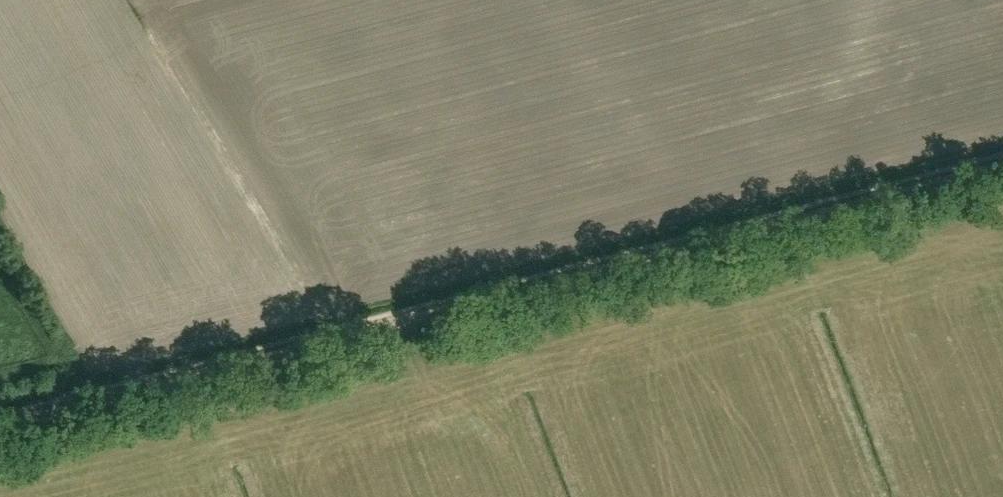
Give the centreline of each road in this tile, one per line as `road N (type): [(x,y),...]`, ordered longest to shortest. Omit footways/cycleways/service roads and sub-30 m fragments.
road 1 (track): [(0,424),(1002,165)]

